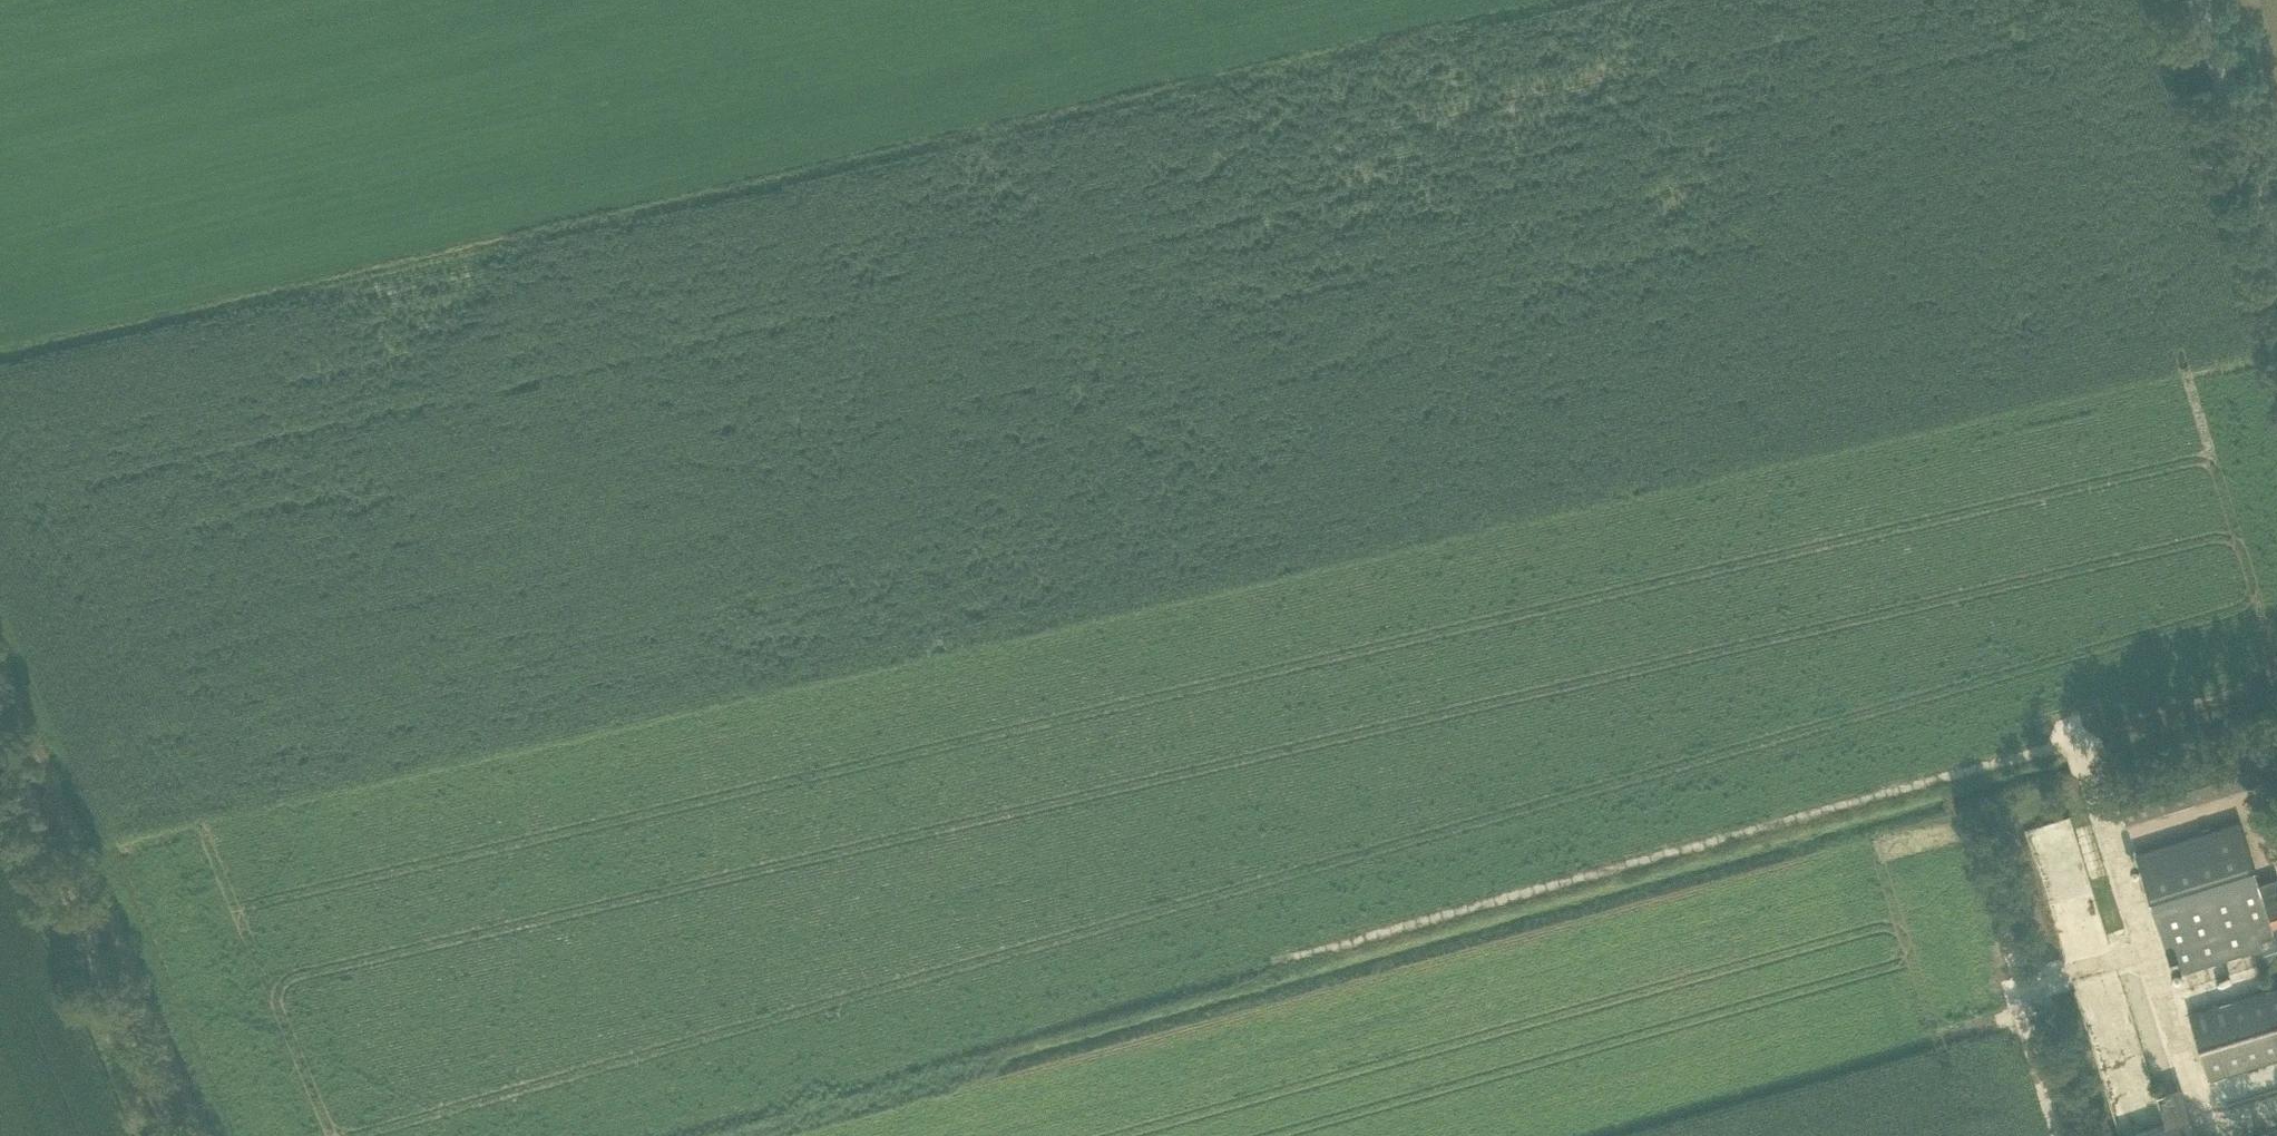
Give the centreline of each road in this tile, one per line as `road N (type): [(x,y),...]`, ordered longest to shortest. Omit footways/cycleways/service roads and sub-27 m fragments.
road 1 (track): [(0,723),(180,1135)]
road 2 (unclassified): [(2276,238),(2202,0)]

